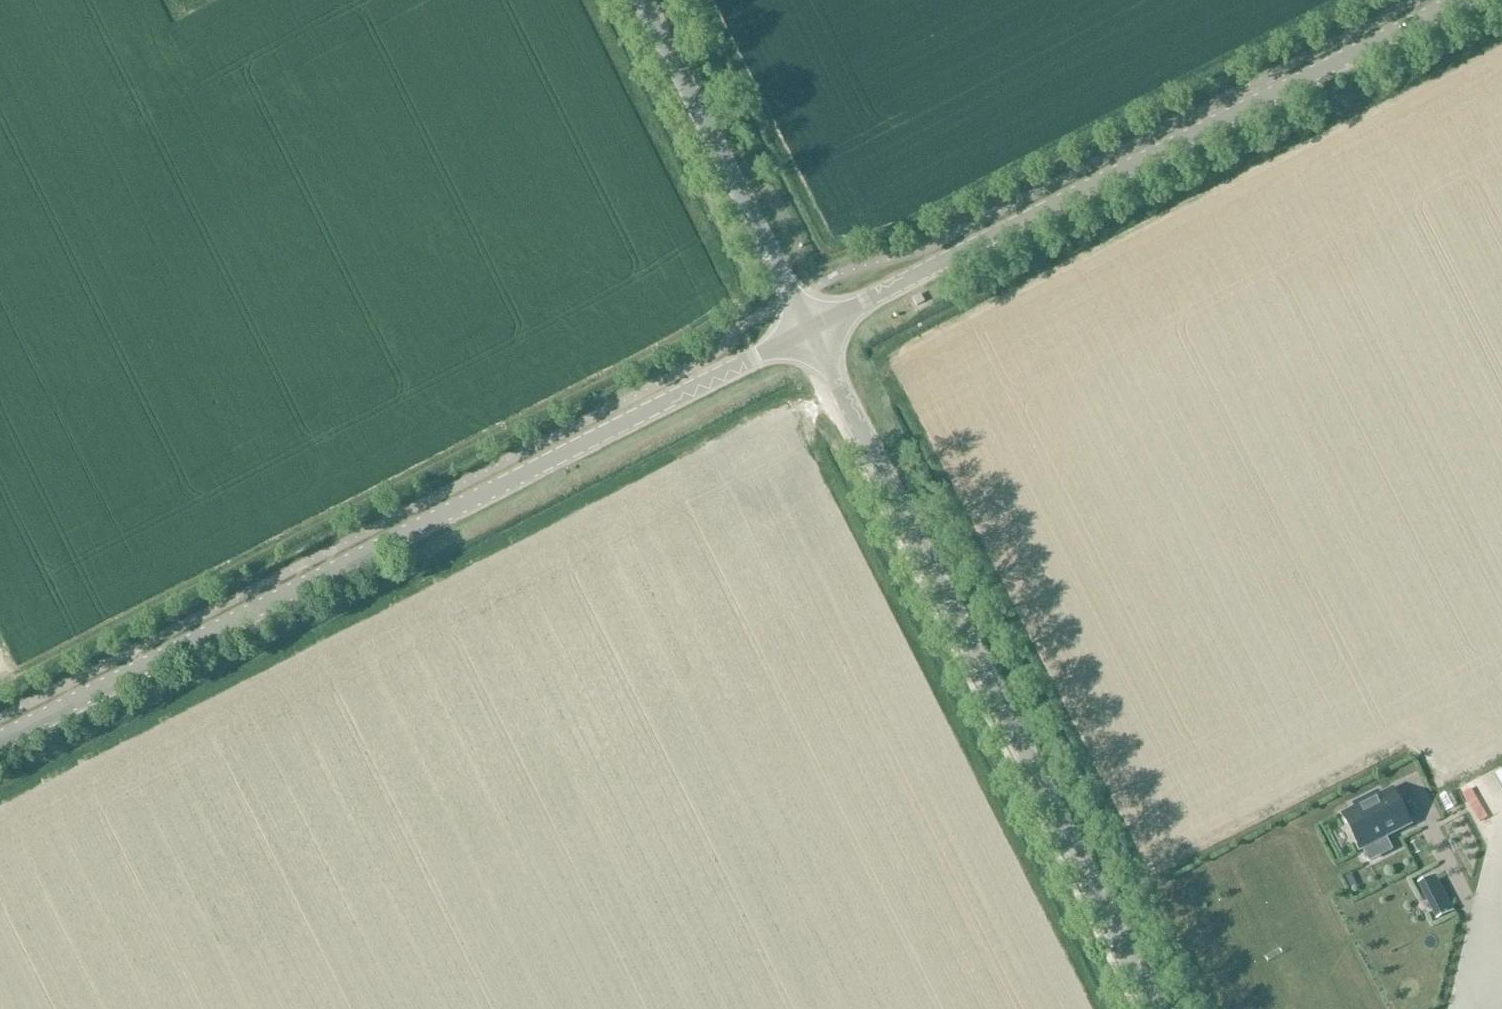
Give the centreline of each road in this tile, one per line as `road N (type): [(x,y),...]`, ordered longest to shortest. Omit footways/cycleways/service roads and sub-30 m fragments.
road 1 (unclassified): [(0,739),(809,330)]
road 2 (unclassified): [(1153,1008),(809,330)]
road 3 (unclassified): [(809,330),(1459,0)]
road 4 (unclassified): [(809,330),(639,0)]

